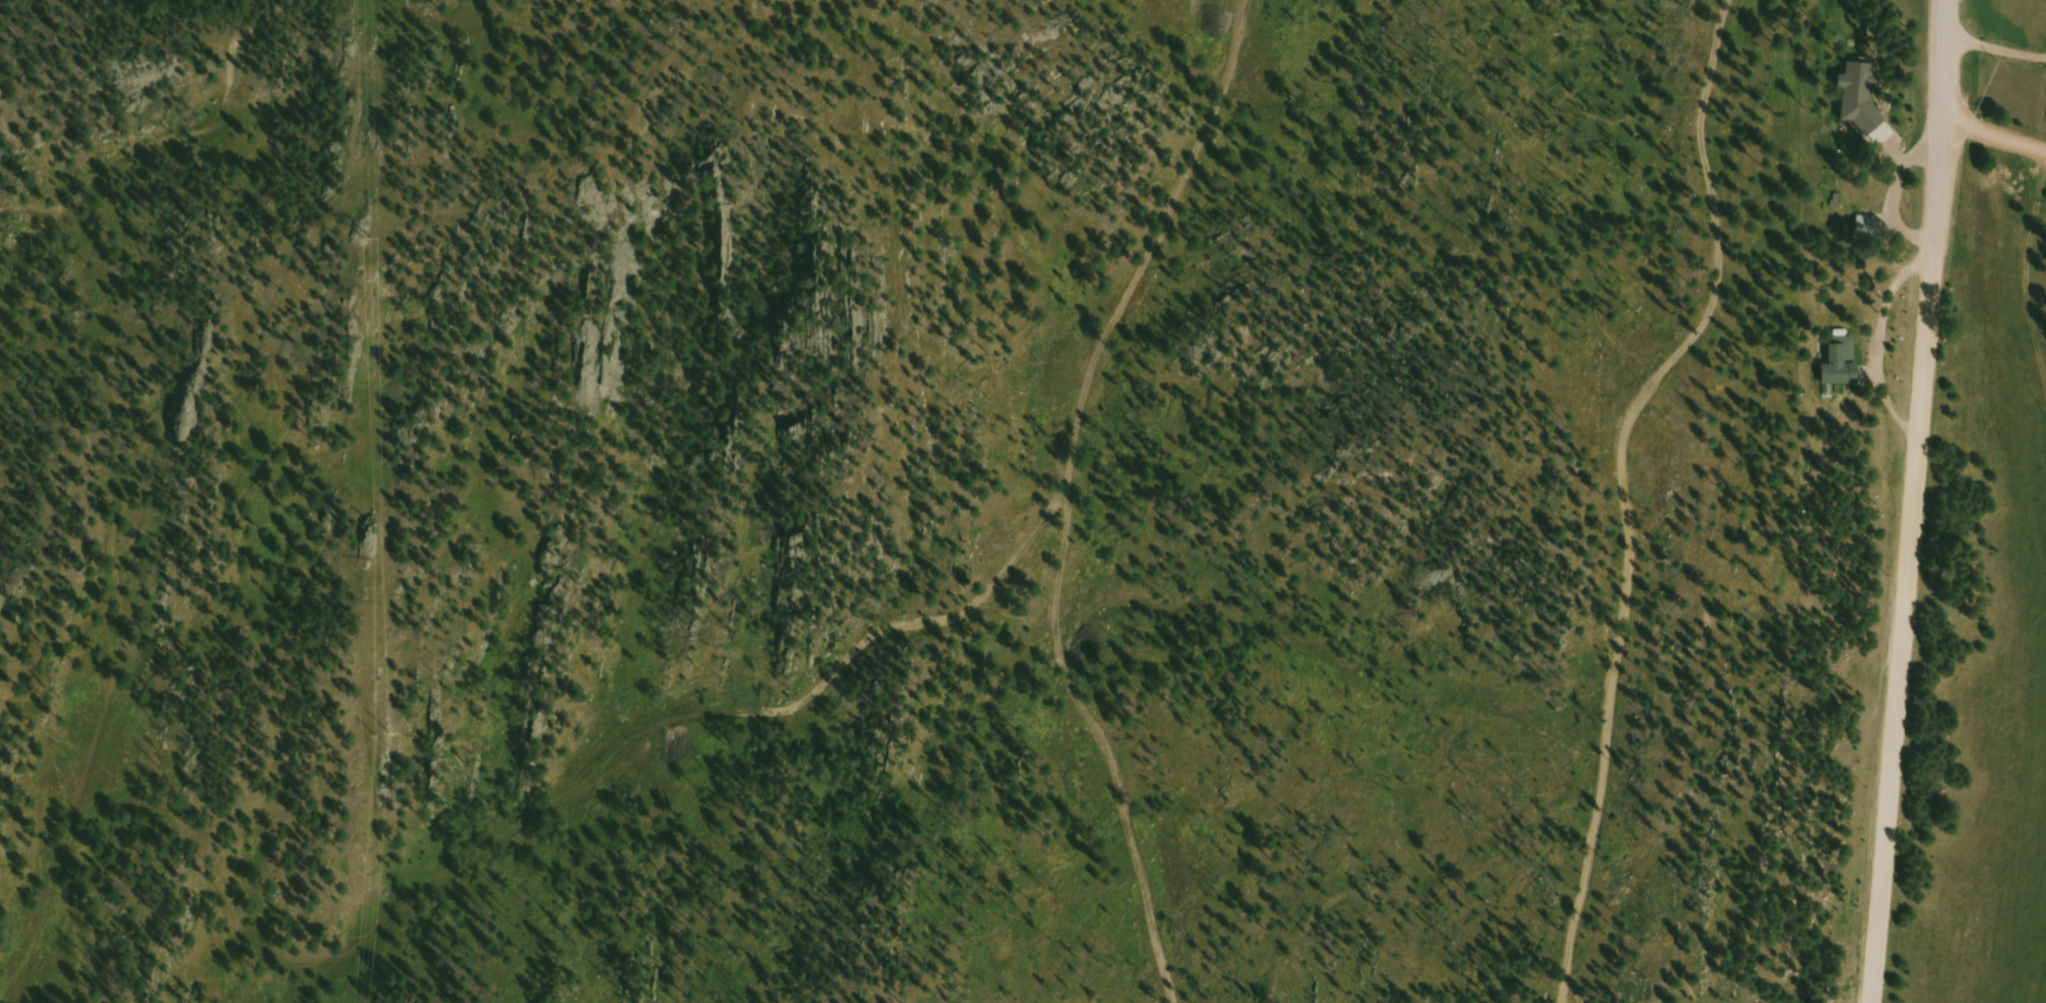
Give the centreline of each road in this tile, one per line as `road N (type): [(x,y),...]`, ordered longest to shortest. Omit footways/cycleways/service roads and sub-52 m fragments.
road 1 (residential): [(1864,1002),(1944,163)]
road 2 (tertiary): [(1944,163),(1952,0)]

